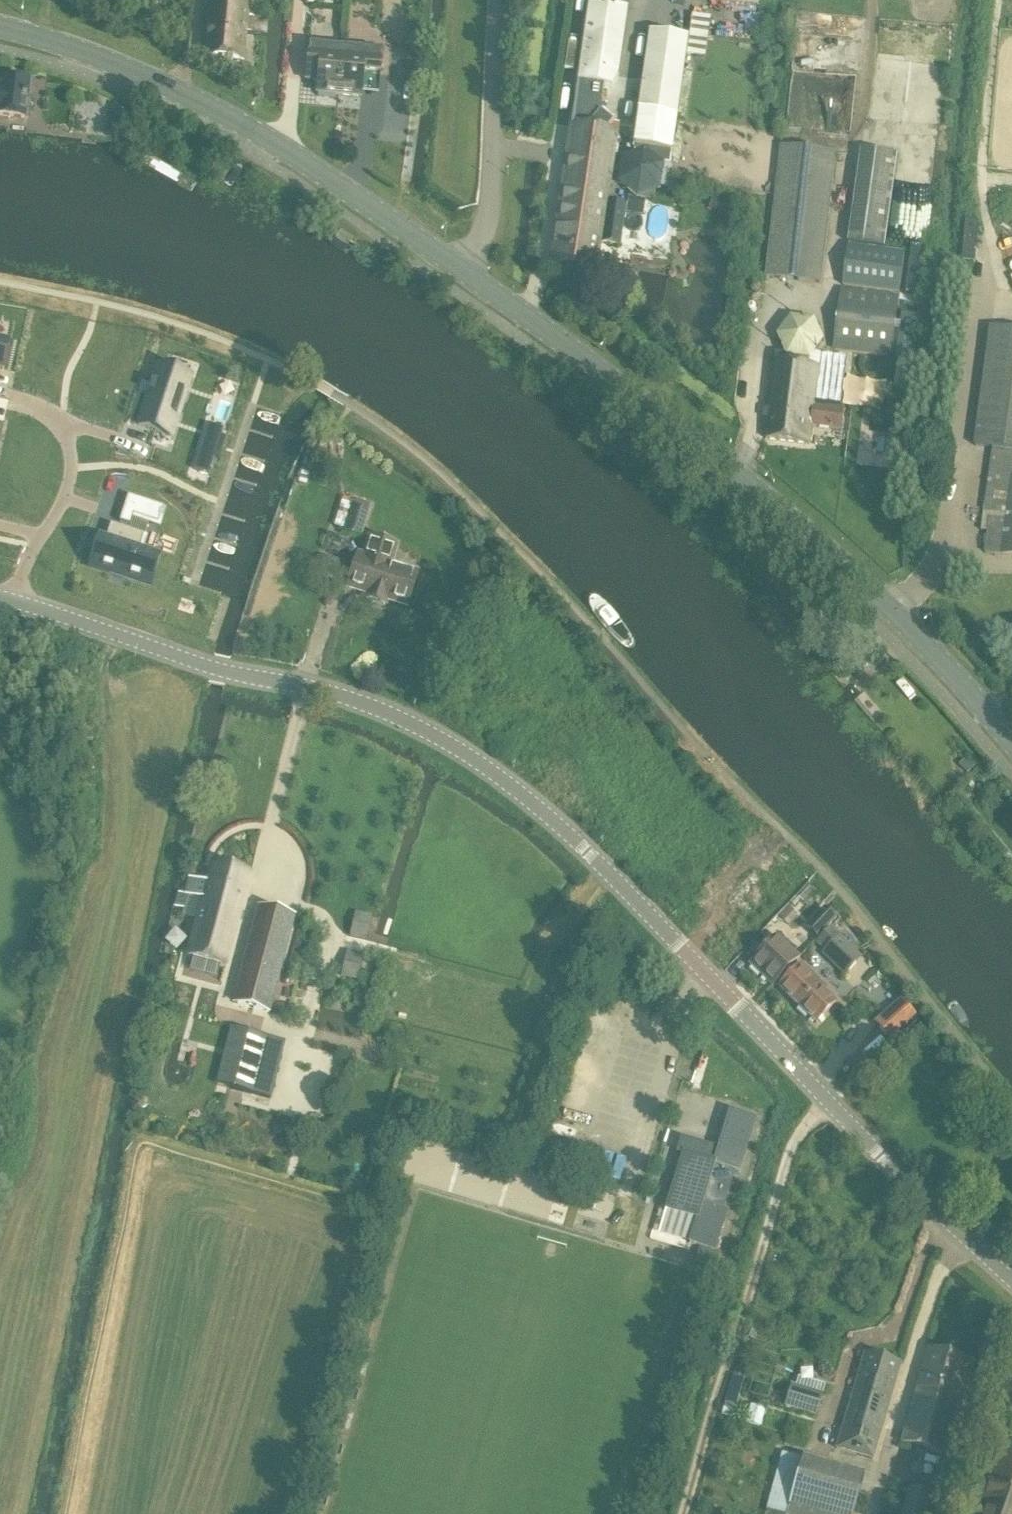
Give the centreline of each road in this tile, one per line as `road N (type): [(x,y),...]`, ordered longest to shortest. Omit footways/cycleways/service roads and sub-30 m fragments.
road 1 (secondary): [(1011,744),(952,672),(754,485),(463,267),(178,89),(0,25)]
road 2 (tertiary): [(1011,1280),(877,1154),(584,851),(484,766),(358,704),(207,667),(29,608)]
road 3 (track): [(874,0),(836,294),(774,308),(754,485)]
road 4 (track): [(828,1104),(791,1146),(681,1513)]
road 5 (track): [(463,267),(492,201),(507,0)]
road 6 (residential): [(82,437),(29,608)]

